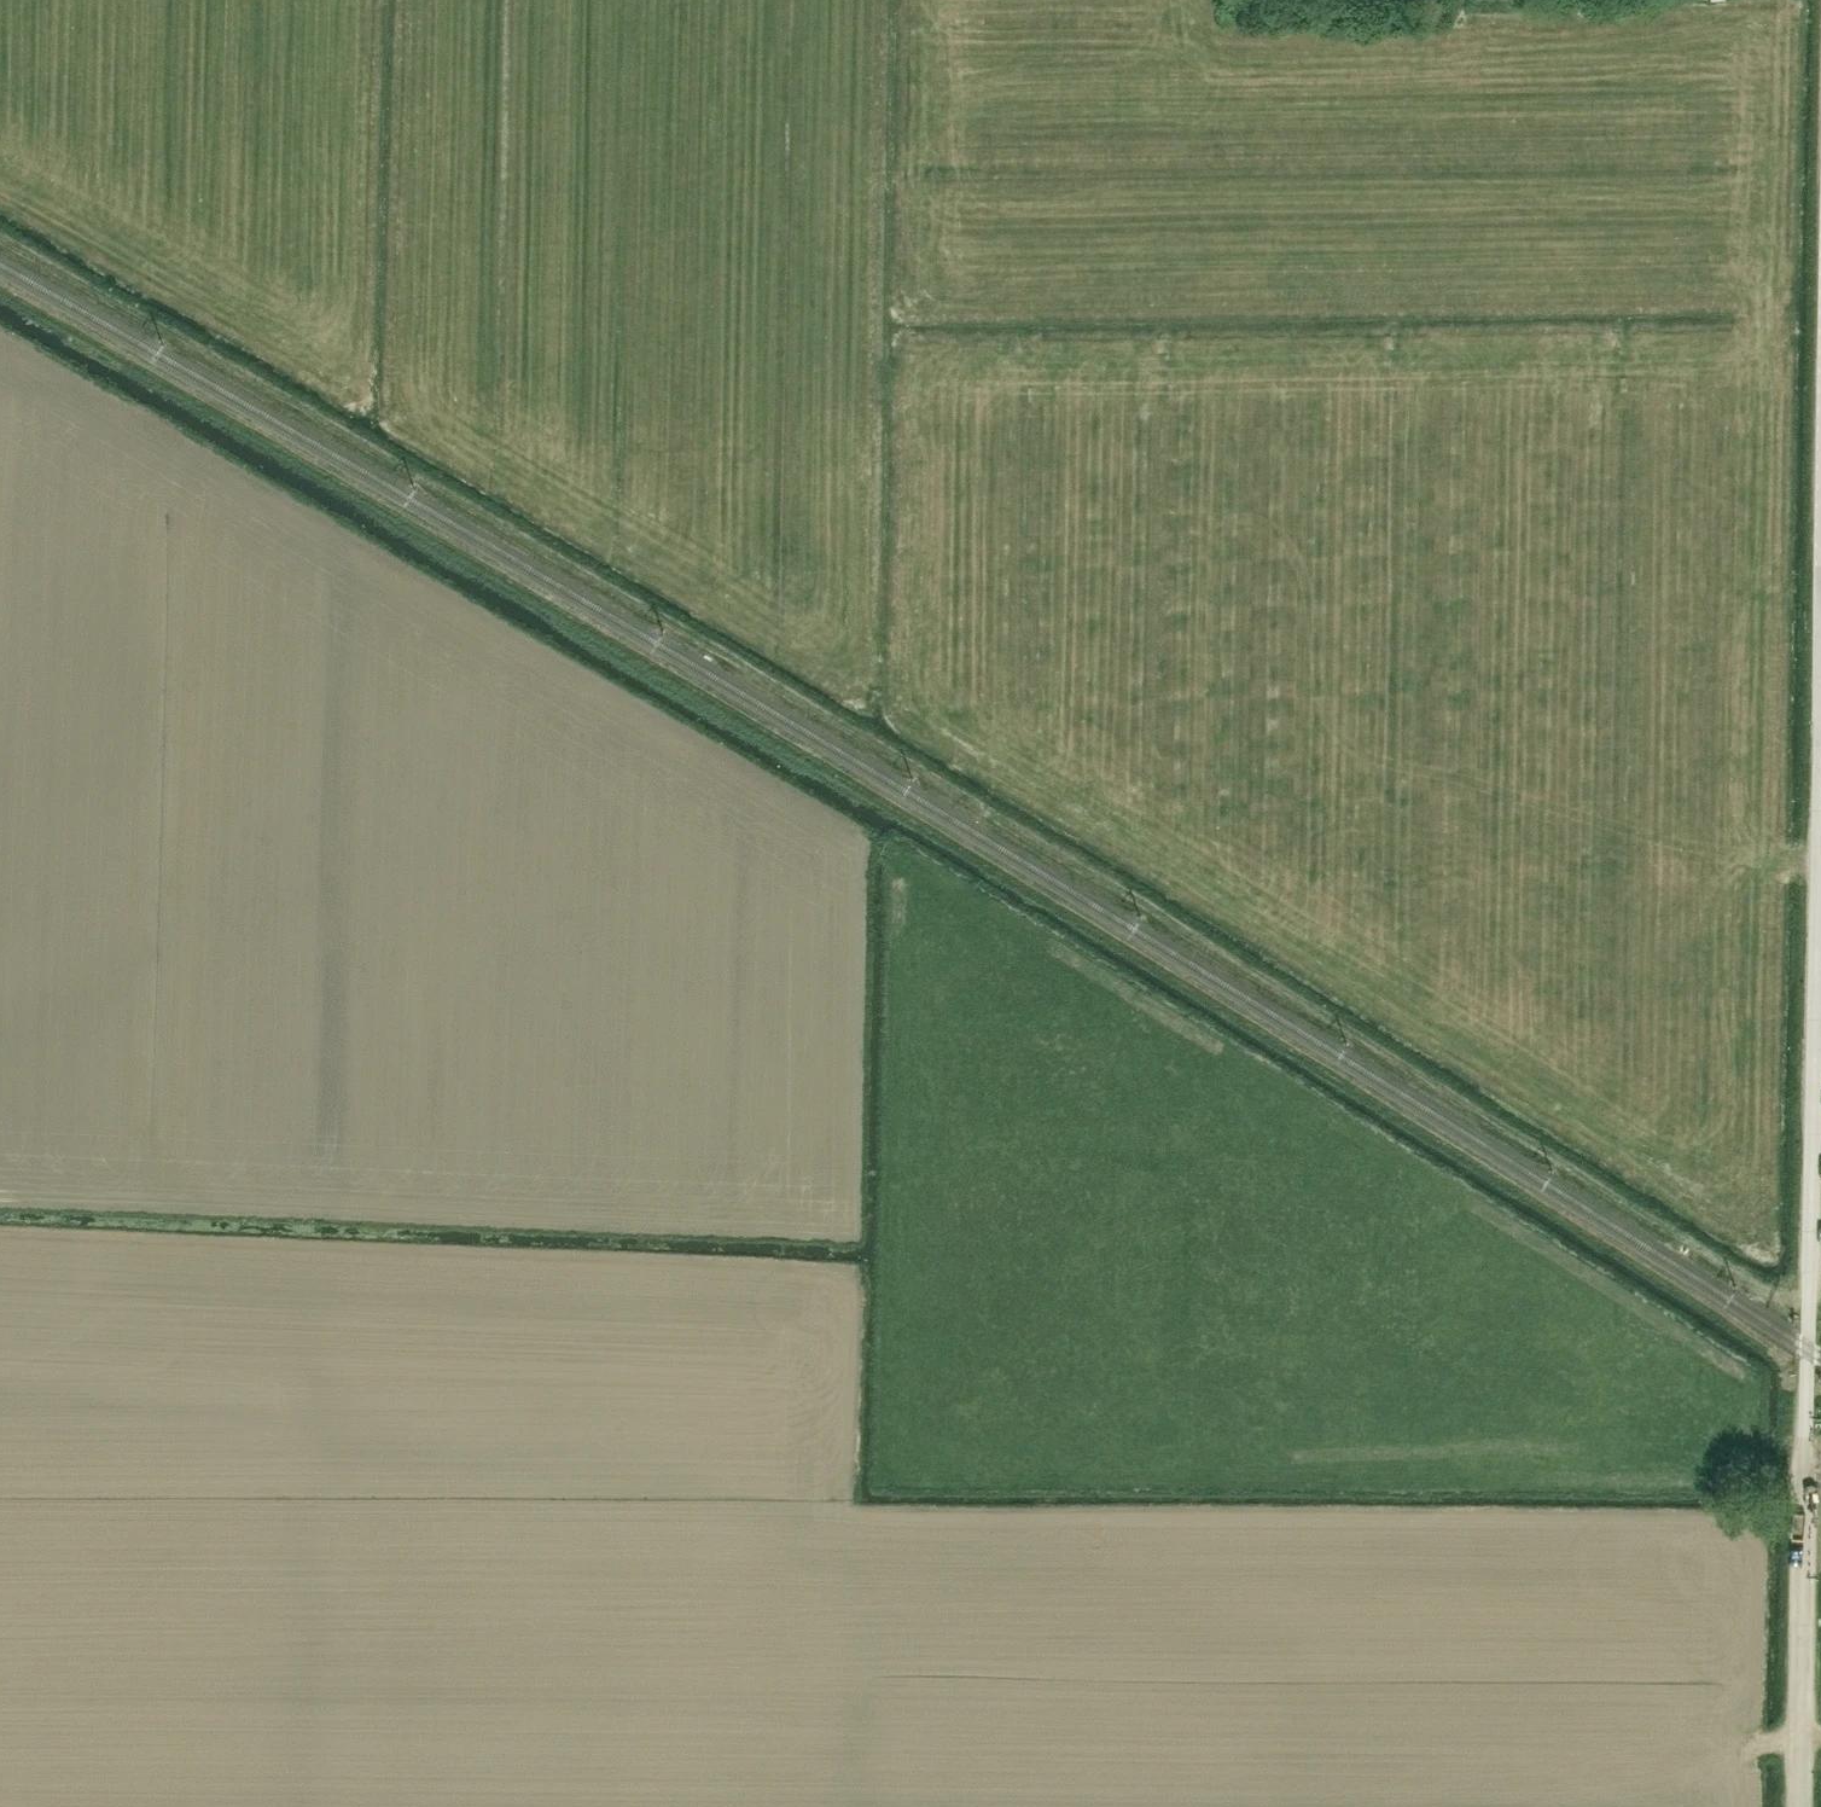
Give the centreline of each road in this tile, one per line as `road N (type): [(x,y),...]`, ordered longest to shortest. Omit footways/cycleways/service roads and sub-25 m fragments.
road 1 (unclassified): [(1808,1298),(1820,751)]
road 2 (unclassified): [(1798,1806),(1805,1437)]

